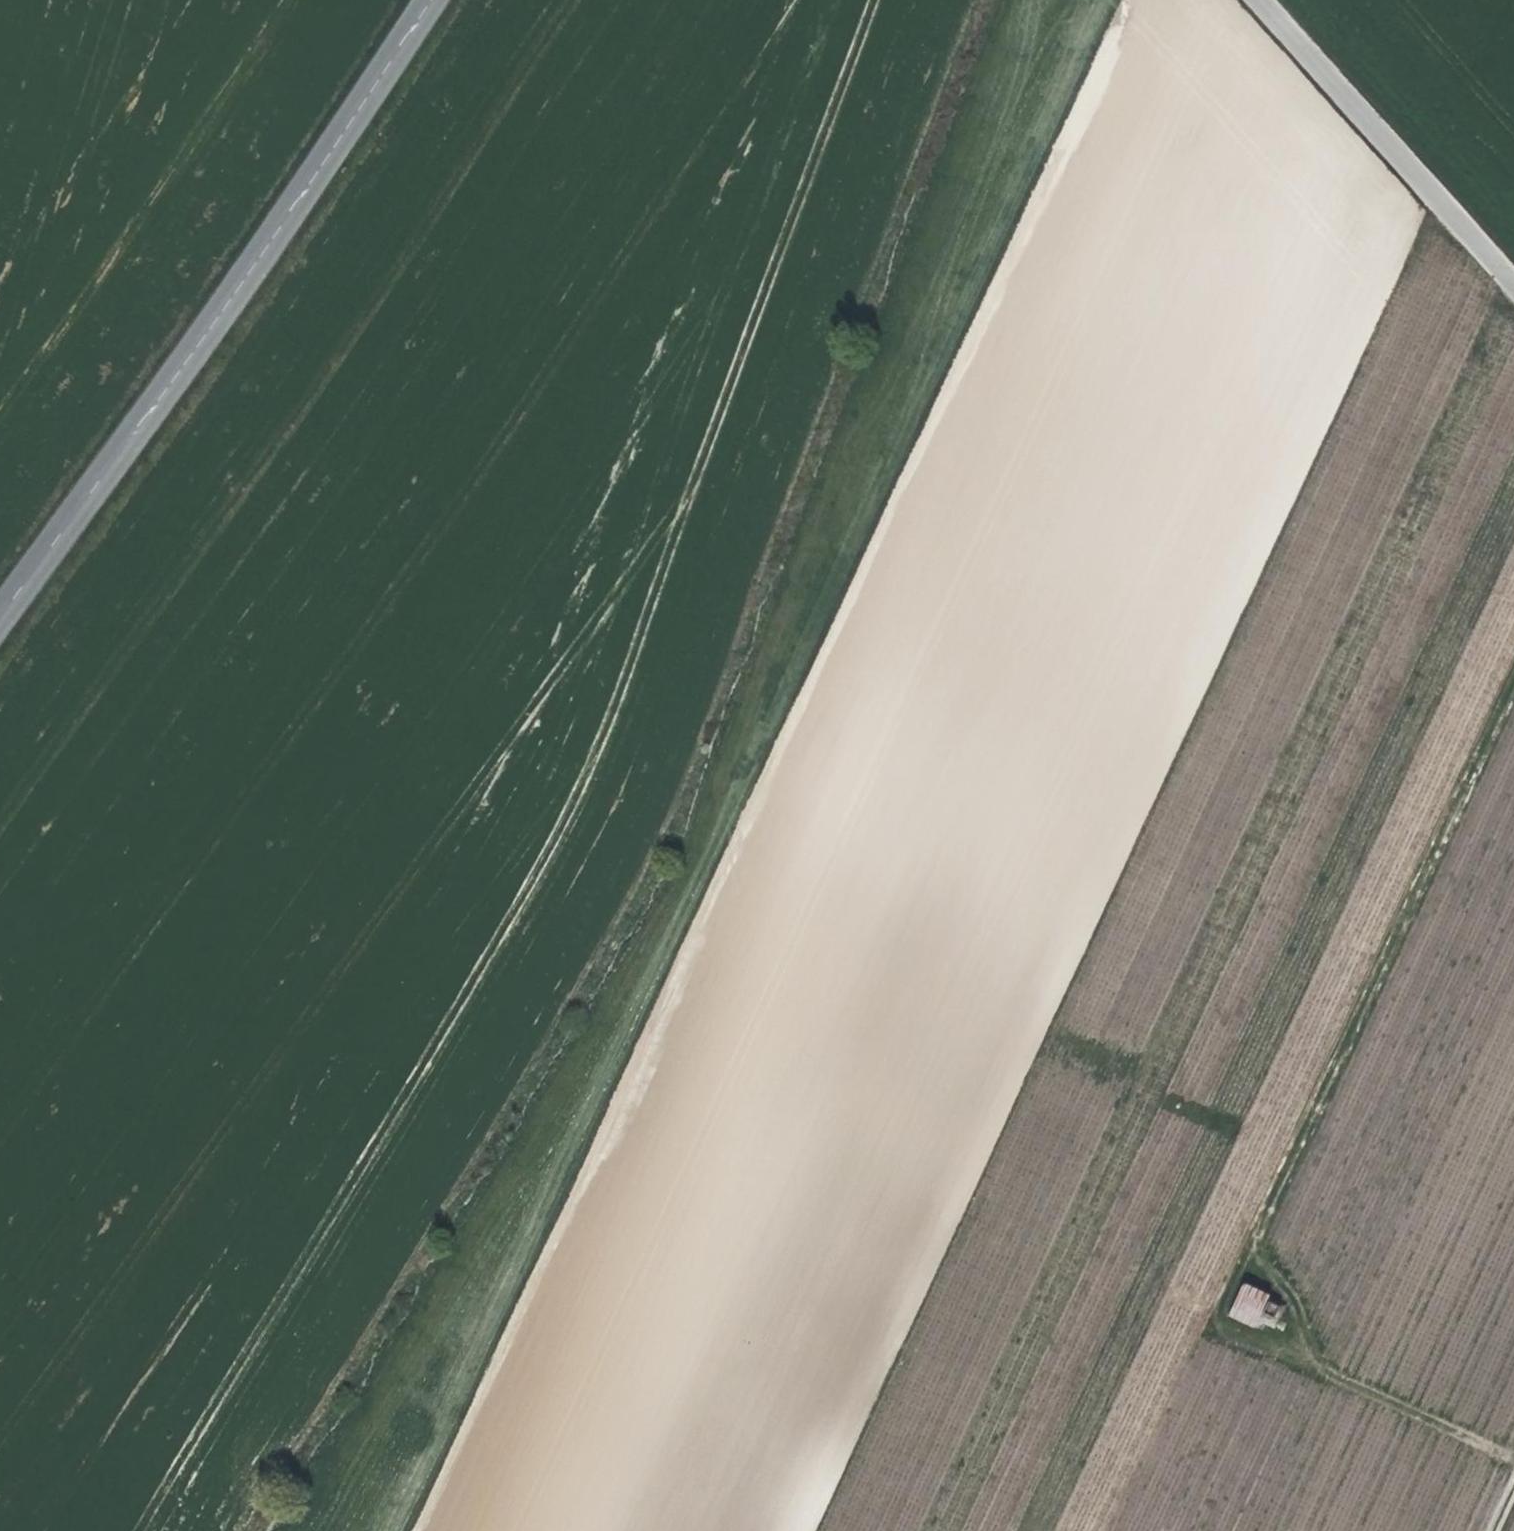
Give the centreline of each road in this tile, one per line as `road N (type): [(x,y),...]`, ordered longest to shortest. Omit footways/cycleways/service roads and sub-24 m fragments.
road 1 (tertiary): [(0,628),(437,0)]
road 2 (unclassified): [(1513,276),(1268,0)]

